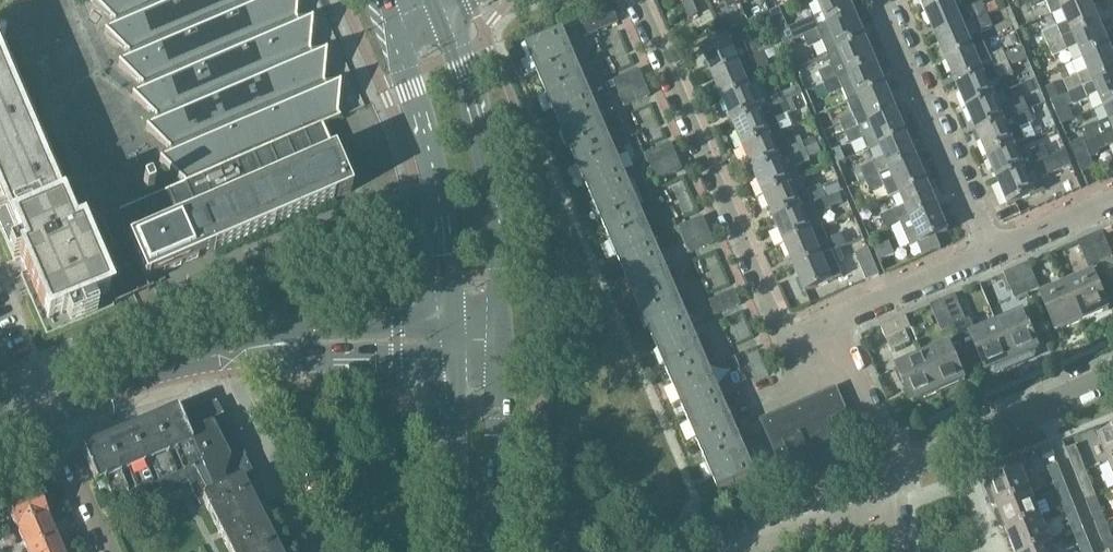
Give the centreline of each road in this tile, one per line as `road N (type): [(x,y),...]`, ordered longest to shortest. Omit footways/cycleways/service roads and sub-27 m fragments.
road 1 (tertiary): [(50,414),(226,353),(457,343)]
road 2 (residential): [(636,0),(771,318),(797,332),(832,320)]
road 3 (tertiary): [(505,343),(494,190),(480,123),(432,2)]
road 4 (tertiary): [(394,20),(437,177),(457,343)]
road 5 (residential): [(993,251),(885,0)]
road 6 (residential): [(899,471),(1112,378)]
road 7 (tertiary): [(457,343),(463,551)]
road 8 (tertiary): [(505,551),(505,343)]
road 9 (residential): [(832,320),(993,251)]
road 10 (residential): [(899,471),(832,320)]
road 11 (residential): [(106,551),(50,414)]
road 12 (residential): [(993,251),(1112,201)]

